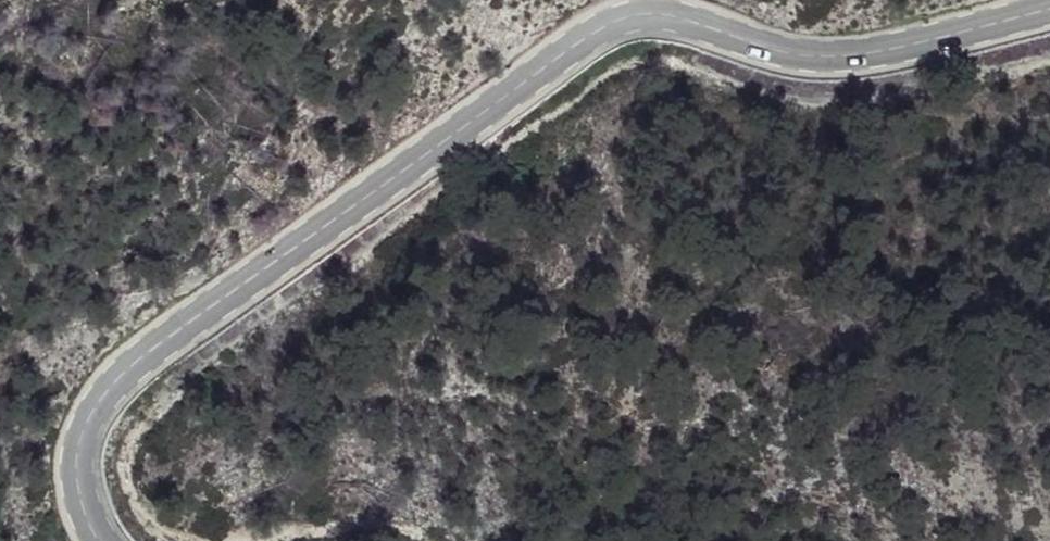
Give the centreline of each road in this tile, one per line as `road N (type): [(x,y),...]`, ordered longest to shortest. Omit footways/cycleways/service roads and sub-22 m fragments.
road 1 (secondary): [(1049,8),(884,49),(810,55),(678,17),(614,17),(143,353),(107,389),(77,435),(74,491),(96,540)]

